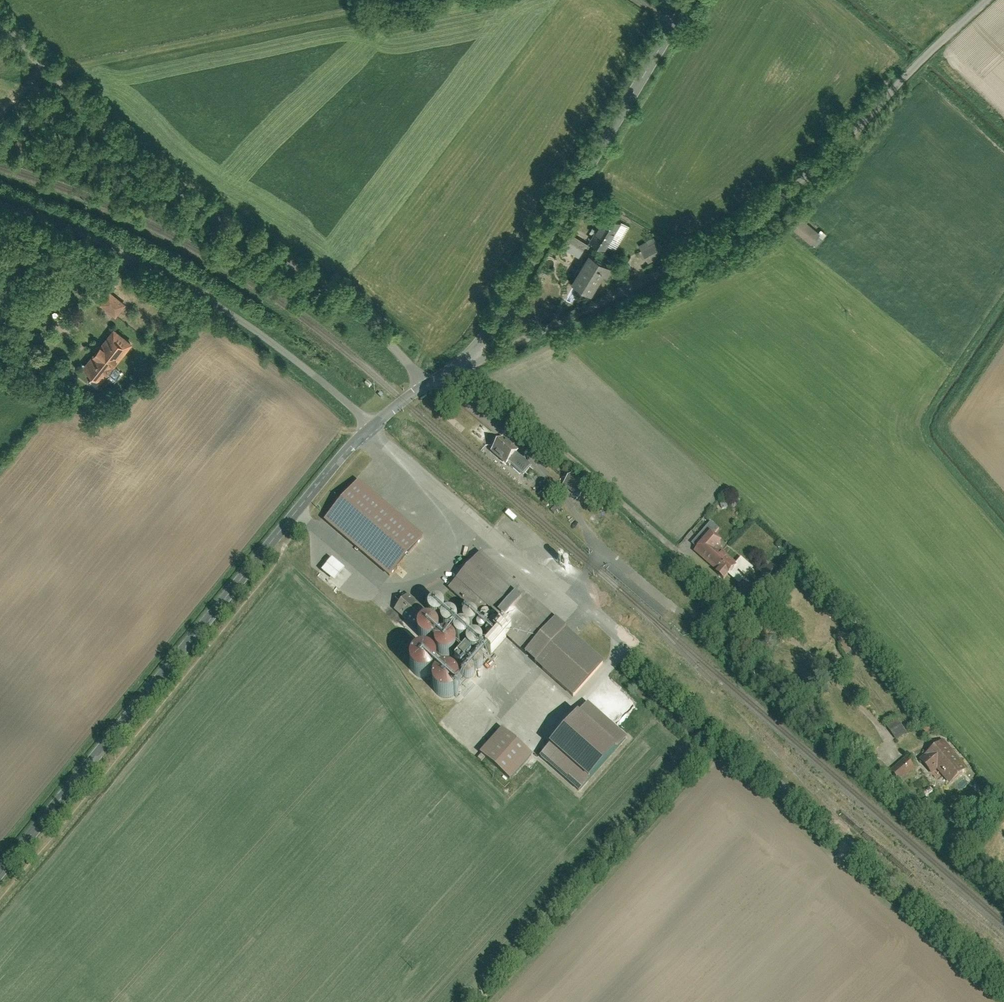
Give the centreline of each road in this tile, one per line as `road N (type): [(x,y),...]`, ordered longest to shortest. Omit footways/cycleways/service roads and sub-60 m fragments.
road 1 (tertiary): [(0,873),(348,450),(426,386)]
road 2 (unclassified): [(472,354),(546,331),(752,222),(990,0)]
road 3 (residential): [(0,20),(161,177),(349,298),(426,386)]
road 4 (track): [(373,426),(186,281),(77,218),(0,200)]
road 5 (tertiary): [(472,354),(544,249),(691,0)]
road 6 (residential): [(456,366),(682,554)]

